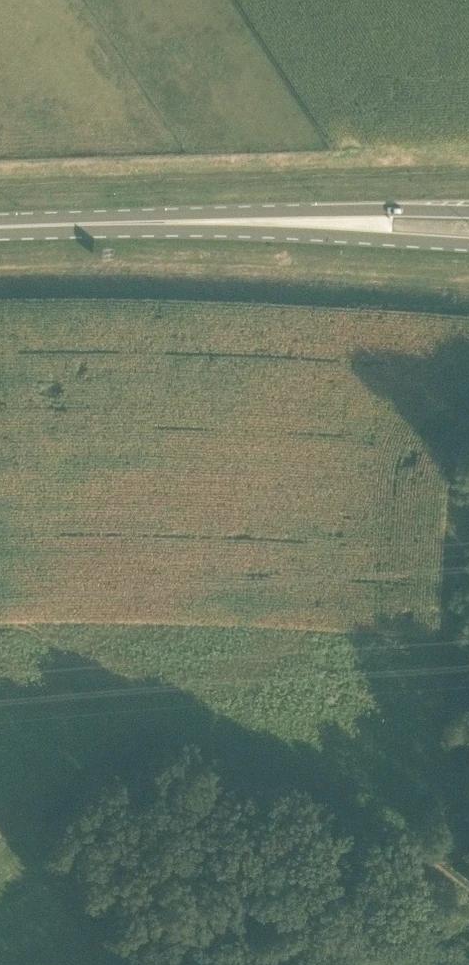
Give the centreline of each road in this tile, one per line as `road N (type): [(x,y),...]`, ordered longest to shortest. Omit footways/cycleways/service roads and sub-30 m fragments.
road 1 (primary): [(61,221),(468,244)]
road 2 (primary): [(468,205),(61,221)]
road 3 (track): [(468,889),(422,858),(358,919),(272,964)]

